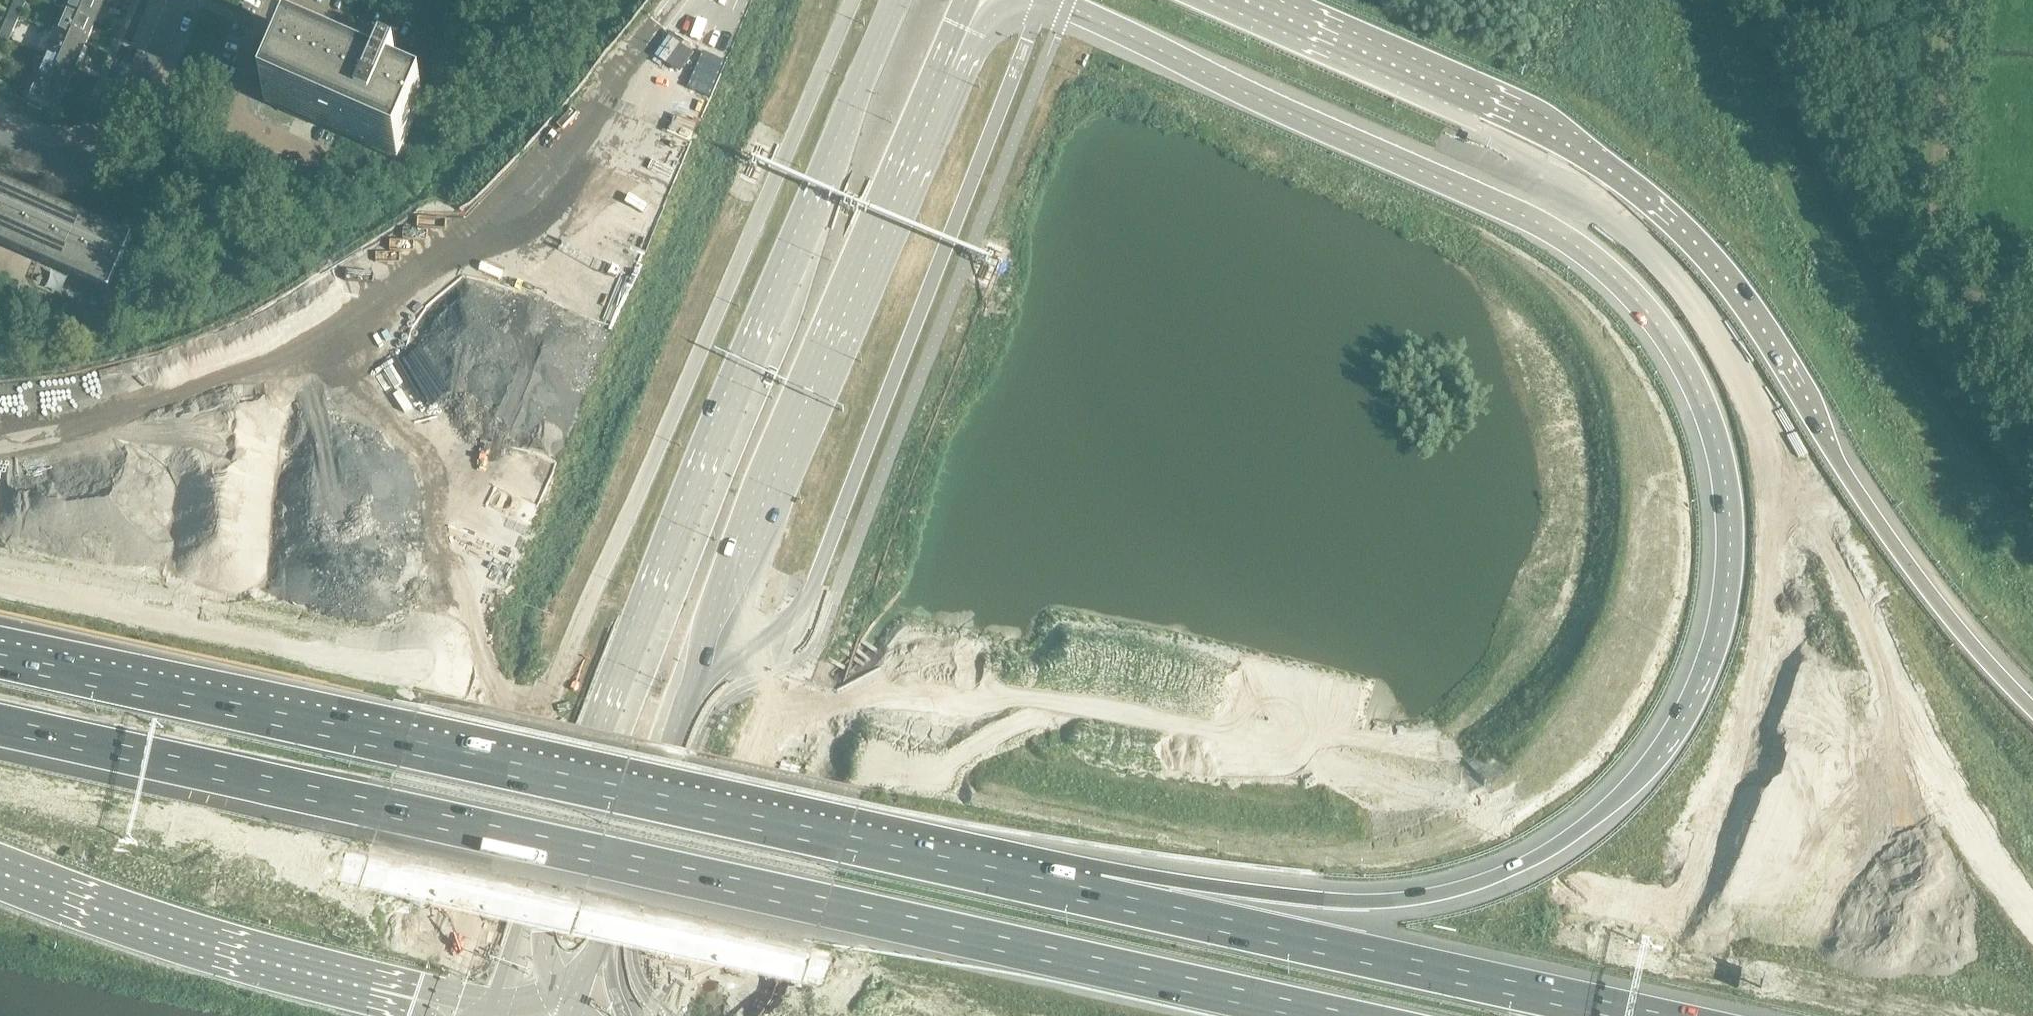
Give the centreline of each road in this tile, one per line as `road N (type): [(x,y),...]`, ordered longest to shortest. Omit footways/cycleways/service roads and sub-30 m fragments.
road 1 (motorway): [(0,665),(858,847),(1304,960),(1590,1015)]
road 2 (motorway): [(1048,0),(1371,145),(1511,219),(1563,264),(1617,336),(1639,378),(1664,485),(1660,585),(1647,629),(1628,675),(1557,769),(1462,832),(1407,852),(1189,885)]
road 3 (motorway): [(1189,885),(0,620)]
road 4 (motorway): [(0,767),(379,863),(1080,1015)]
road 5 (motorway): [(2032,706),(1874,516),(1746,305),(1666,214),(1515,115),(1247,0)]
road 6 (primary): [(591,971),(734,547),(956,24)]
road 7 (primary): [(895,0),(609,687),(551,895)]
road 8 (motorway): [(1797,1015),(1189,885)]
road 9 (motorway): [(0,883),(77,917),(492,1015)]
road 10 (residential): [(174,0),(107,150),(84,164),(56,164),(0,140)]
road 11 (primary): [(551,895),(526,922),(494,1015)]

